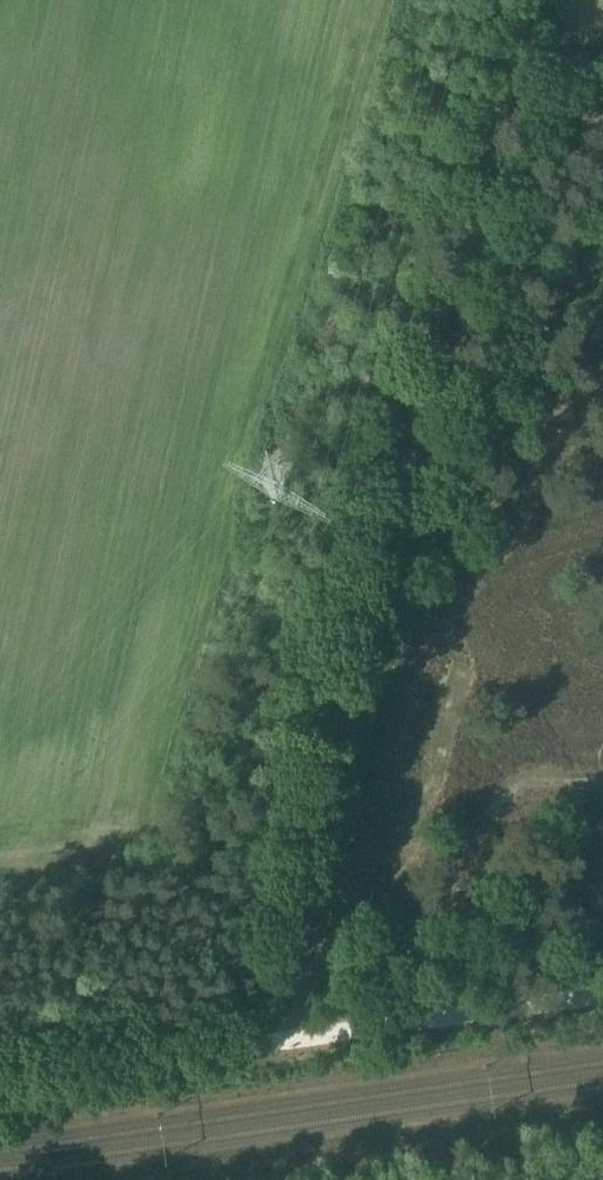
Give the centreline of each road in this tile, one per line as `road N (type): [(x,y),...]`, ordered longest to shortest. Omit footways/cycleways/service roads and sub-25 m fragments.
road 1 (unclassified): [(0,1083),(267,1045),(526,0)]
road 2 (track): [(278,1001),(602,833)]

